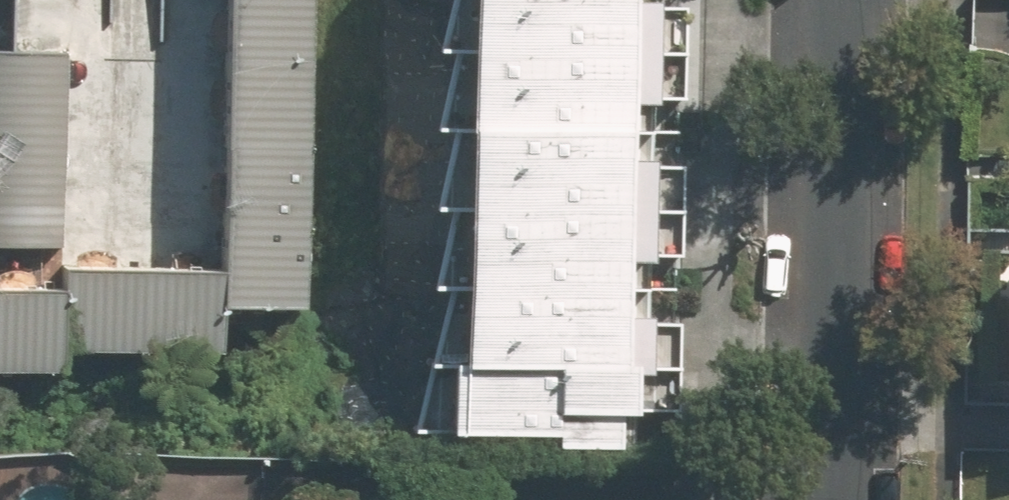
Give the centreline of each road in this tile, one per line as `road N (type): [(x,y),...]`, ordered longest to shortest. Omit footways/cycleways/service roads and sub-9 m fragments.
road 1 (residential): [(849,0),(841,499)]

